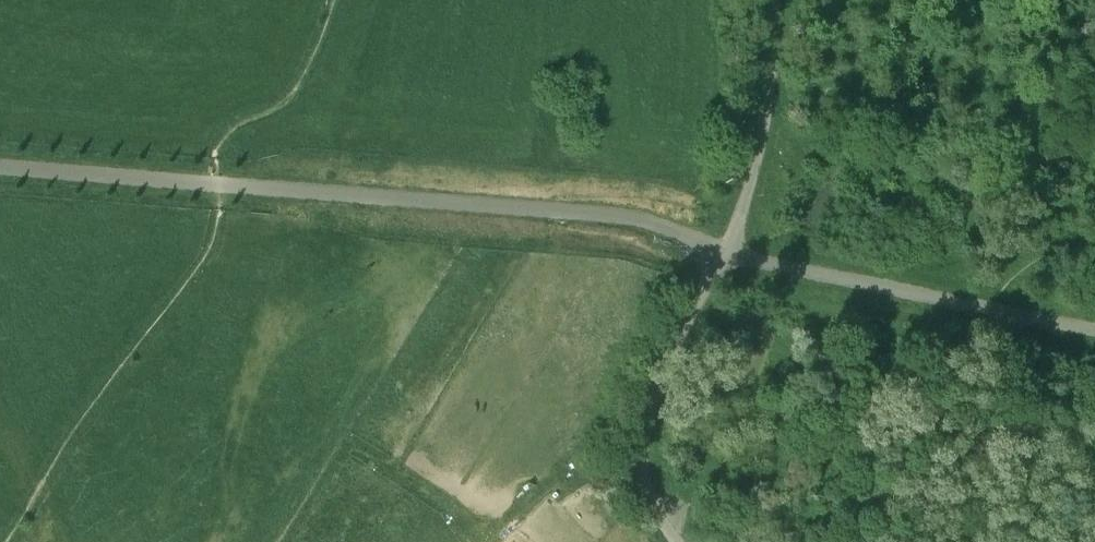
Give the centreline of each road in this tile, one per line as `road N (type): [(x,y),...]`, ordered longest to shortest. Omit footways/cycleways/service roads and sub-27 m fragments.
road 1 (track): [(728,255),(620,217),(0,169)]
road 2 (track): [(6,541),(77,424),(208,253),(218,183)]
road 3 (track): [(728,255),(1094,332)]

